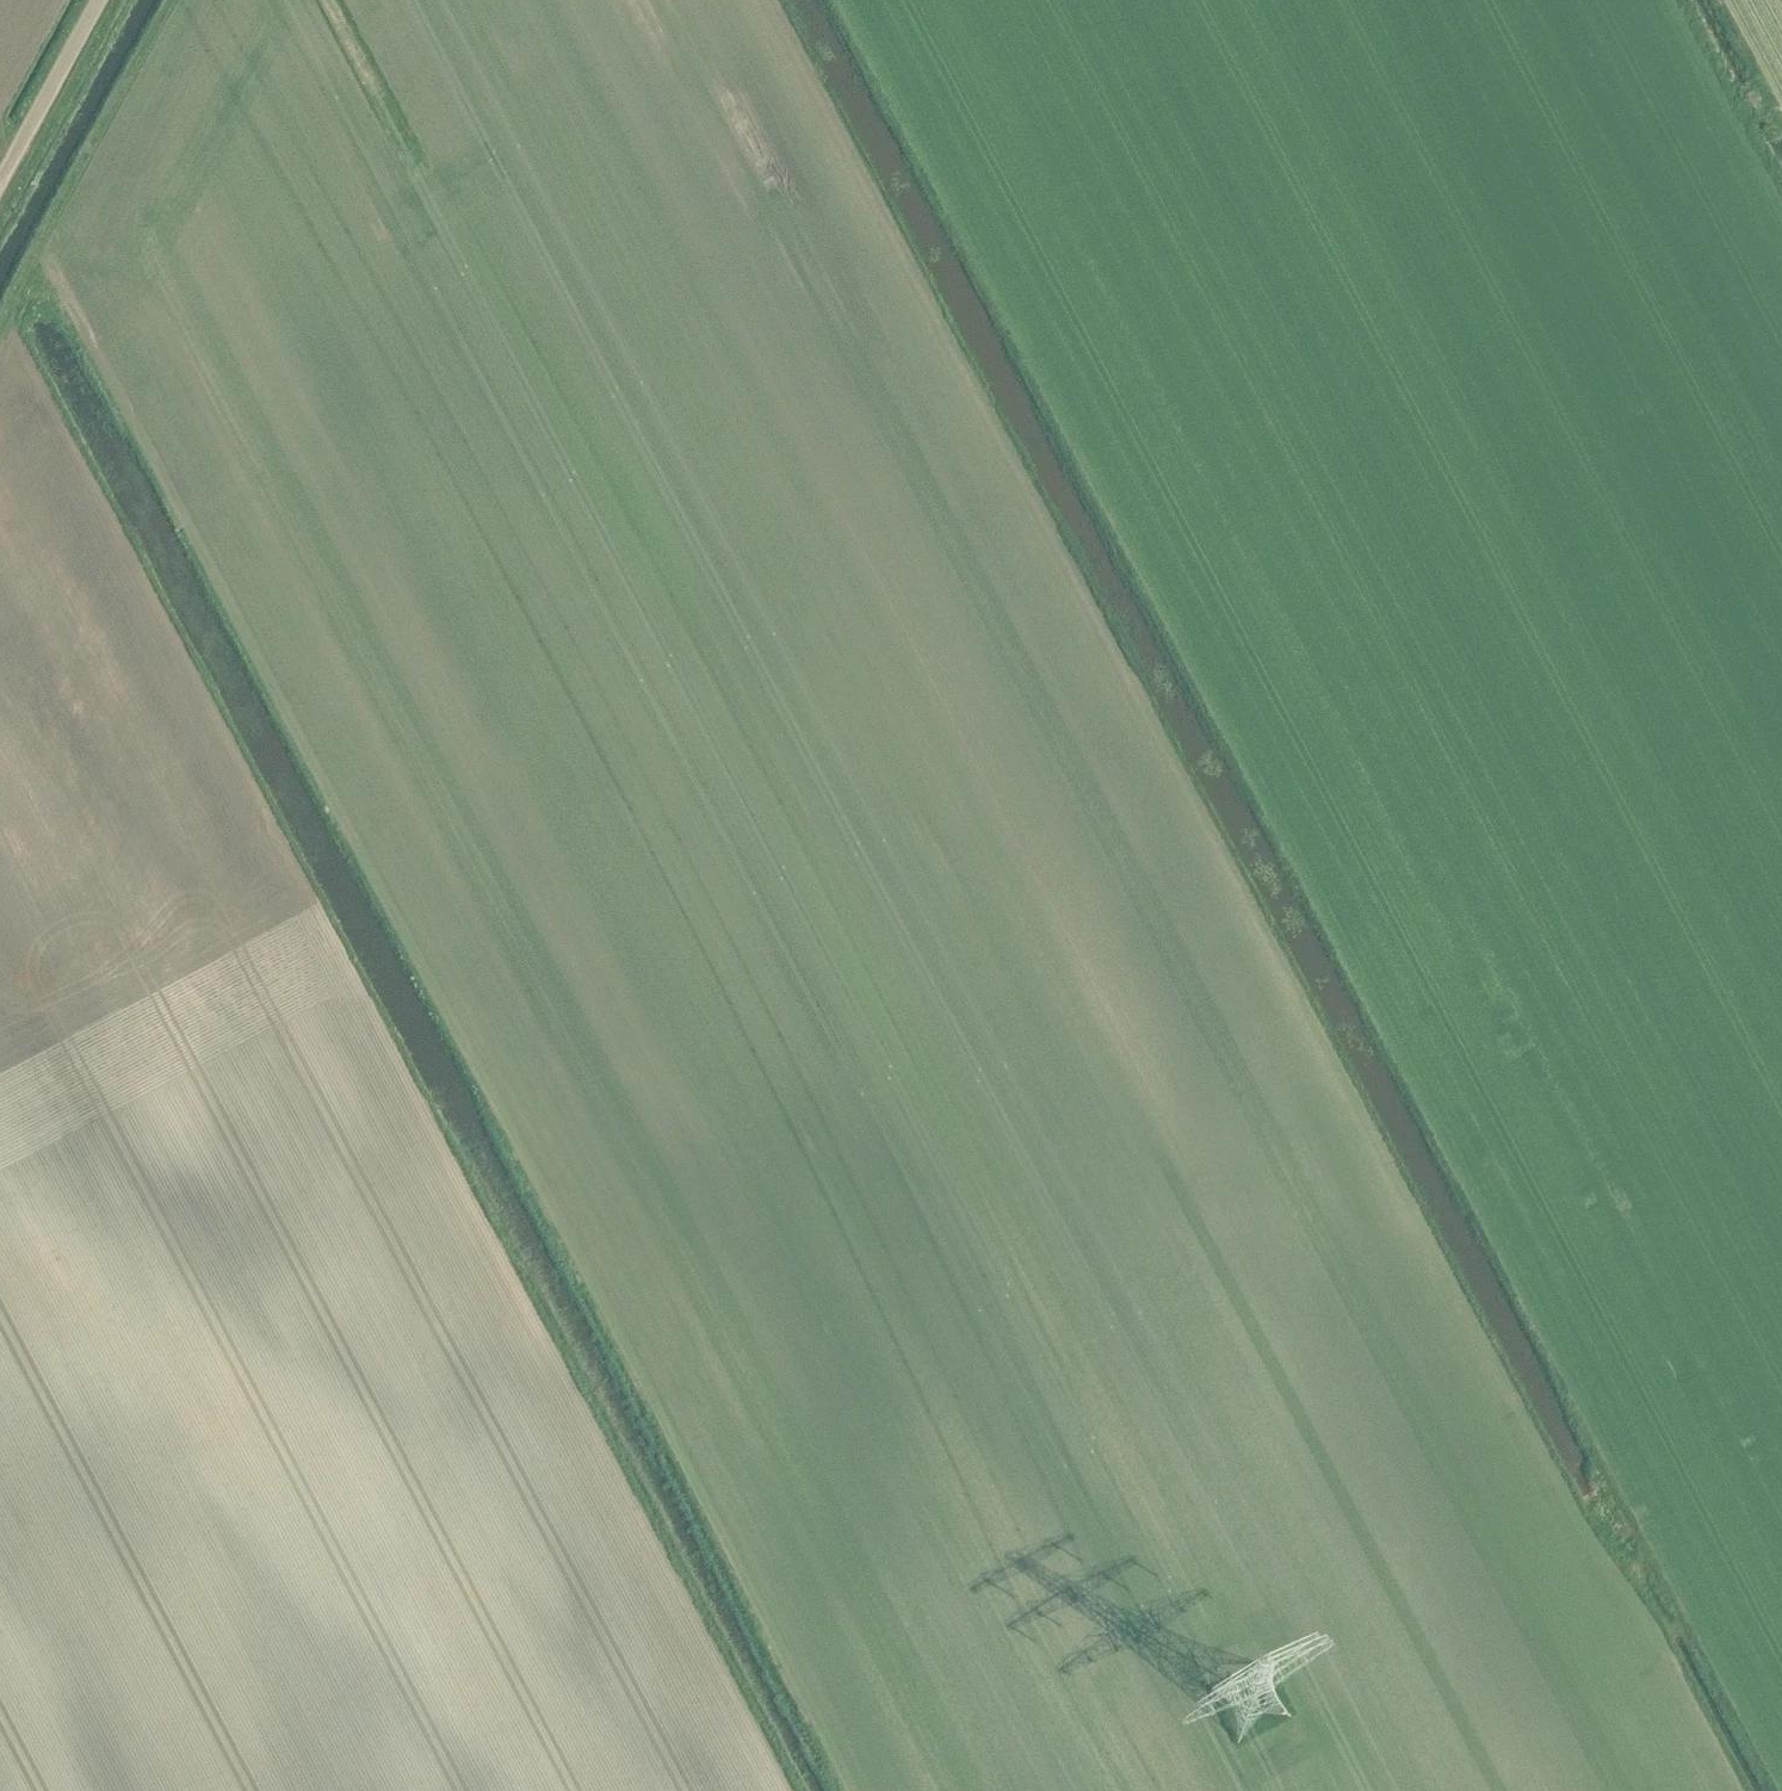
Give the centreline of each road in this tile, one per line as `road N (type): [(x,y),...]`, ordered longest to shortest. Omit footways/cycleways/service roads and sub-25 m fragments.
road 1 (unclassified): [(0,182),(99,0)]

